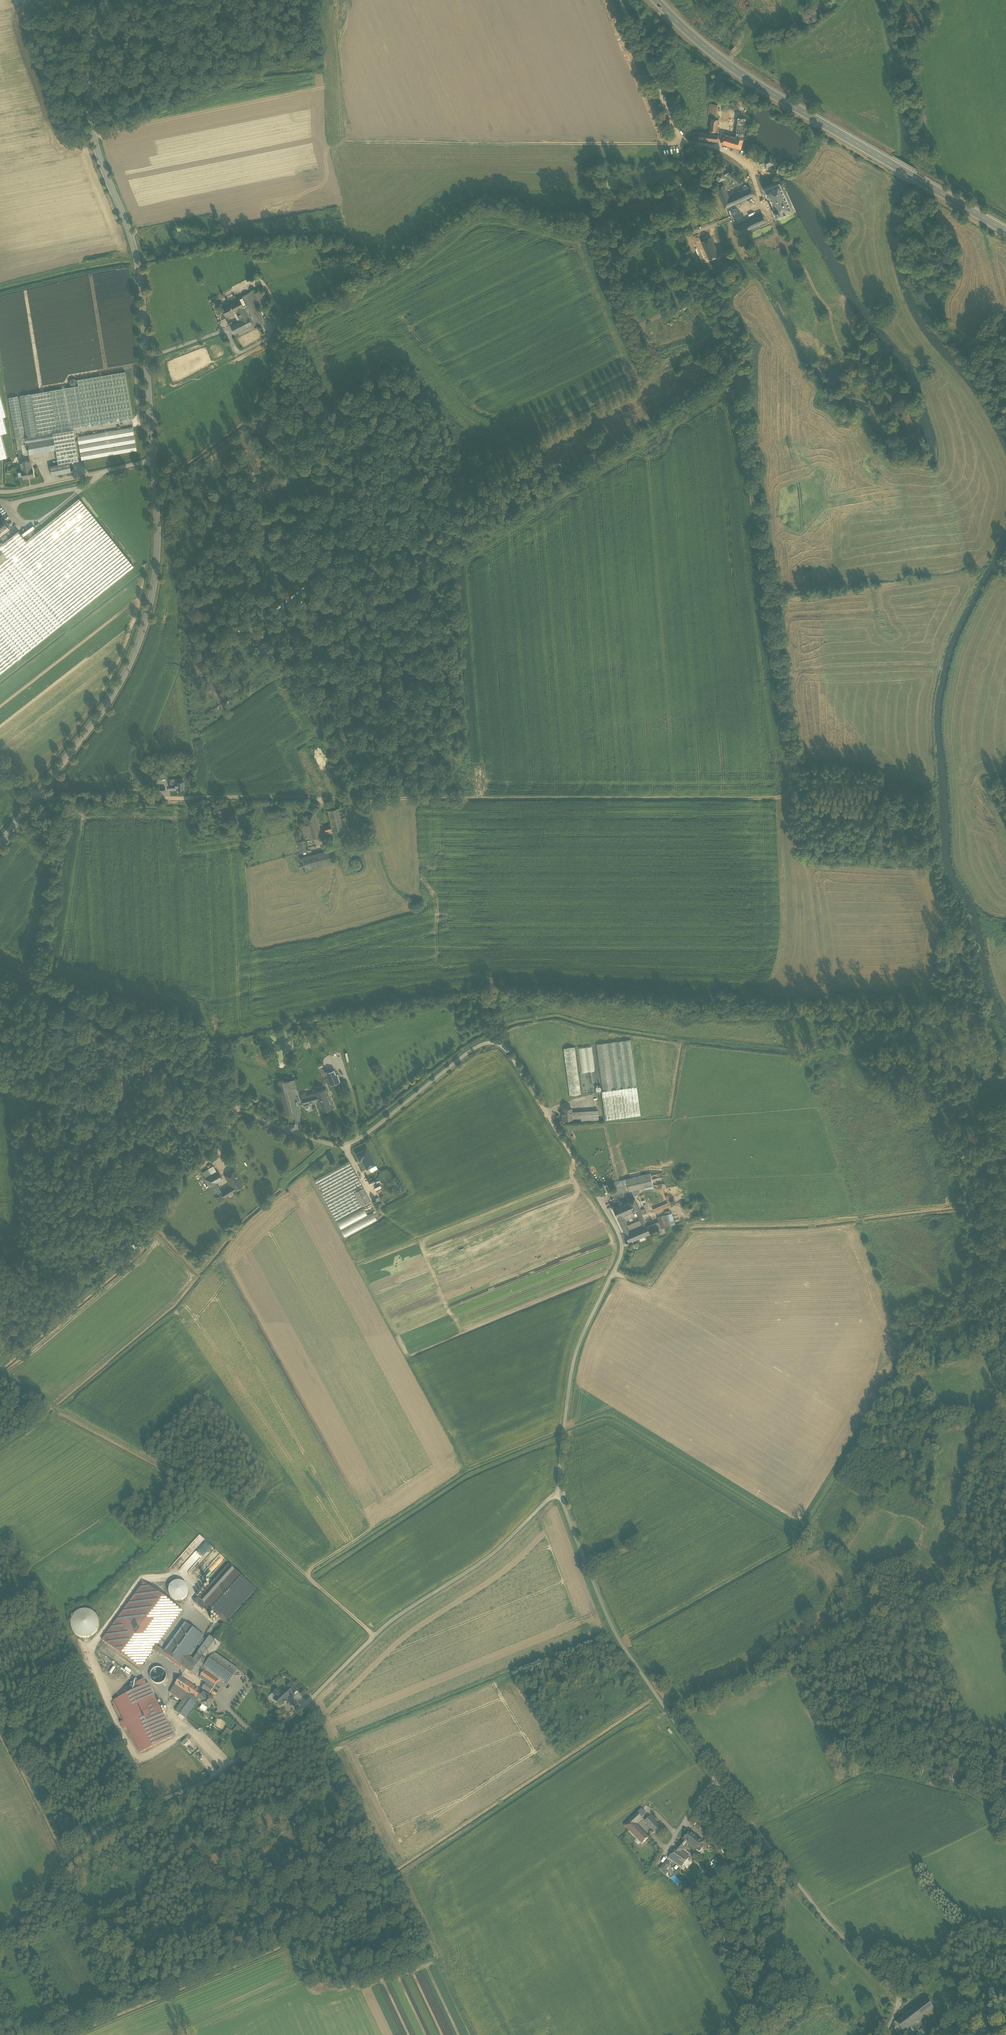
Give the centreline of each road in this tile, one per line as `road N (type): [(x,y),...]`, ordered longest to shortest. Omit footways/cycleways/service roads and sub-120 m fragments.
road 1 (residential): [(716,1779),(618,1641),(560,1494),(574,1365),(621,1239),(506,1051),(495,1043),(471,1052),(377,1127),(349,1145),(332,1144),(278,1126),(146,1040),(0,967)]
road 2 (track): [(560,1494),(490,1556),(375,1635),(206,1788),(75,1851),(0,1931)]
road 3 (track): [(684,142),(677,199),(737,372),(790,762)]
road 4 (track): [(414,799),(776,798),(789,794),(790,762),(900,765)]
road 5 (tertiary): [(153,461),(140,279),(89,112),(91,54),(105,0)]
road 6 (track): [(375,1635),(215,1494),(0,1377)]
road 7 (secondary): [(656,0),(745,76),(1005,231)]
road 8 (tertiary): [(36,797),(133,667),(156,567),(153,461)]
road 9 (residential): [(885,2034),(898,1996),(766,1845)]
road 10 (unclassified): [(766,1845),(782,1930),(770,1978),(729,2034)]
road 11 (unclassified): [(621,0),(676,131),(684,142),(712,147)]
road 12 (unclassified): [(0,490),(153,461)]

